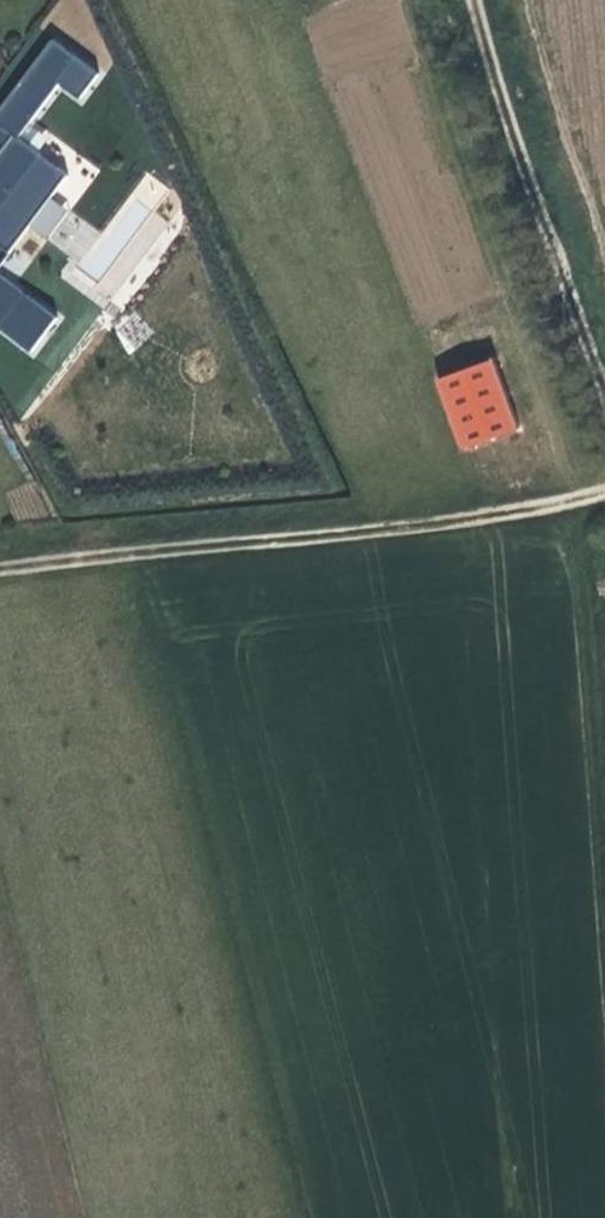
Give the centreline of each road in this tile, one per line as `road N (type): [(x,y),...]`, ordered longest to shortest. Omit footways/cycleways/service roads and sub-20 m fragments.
road 1 (track): [(0,569),(493,513),(604,490)]
road 2 (track): [(476,0),(503,101),(604,371)]

